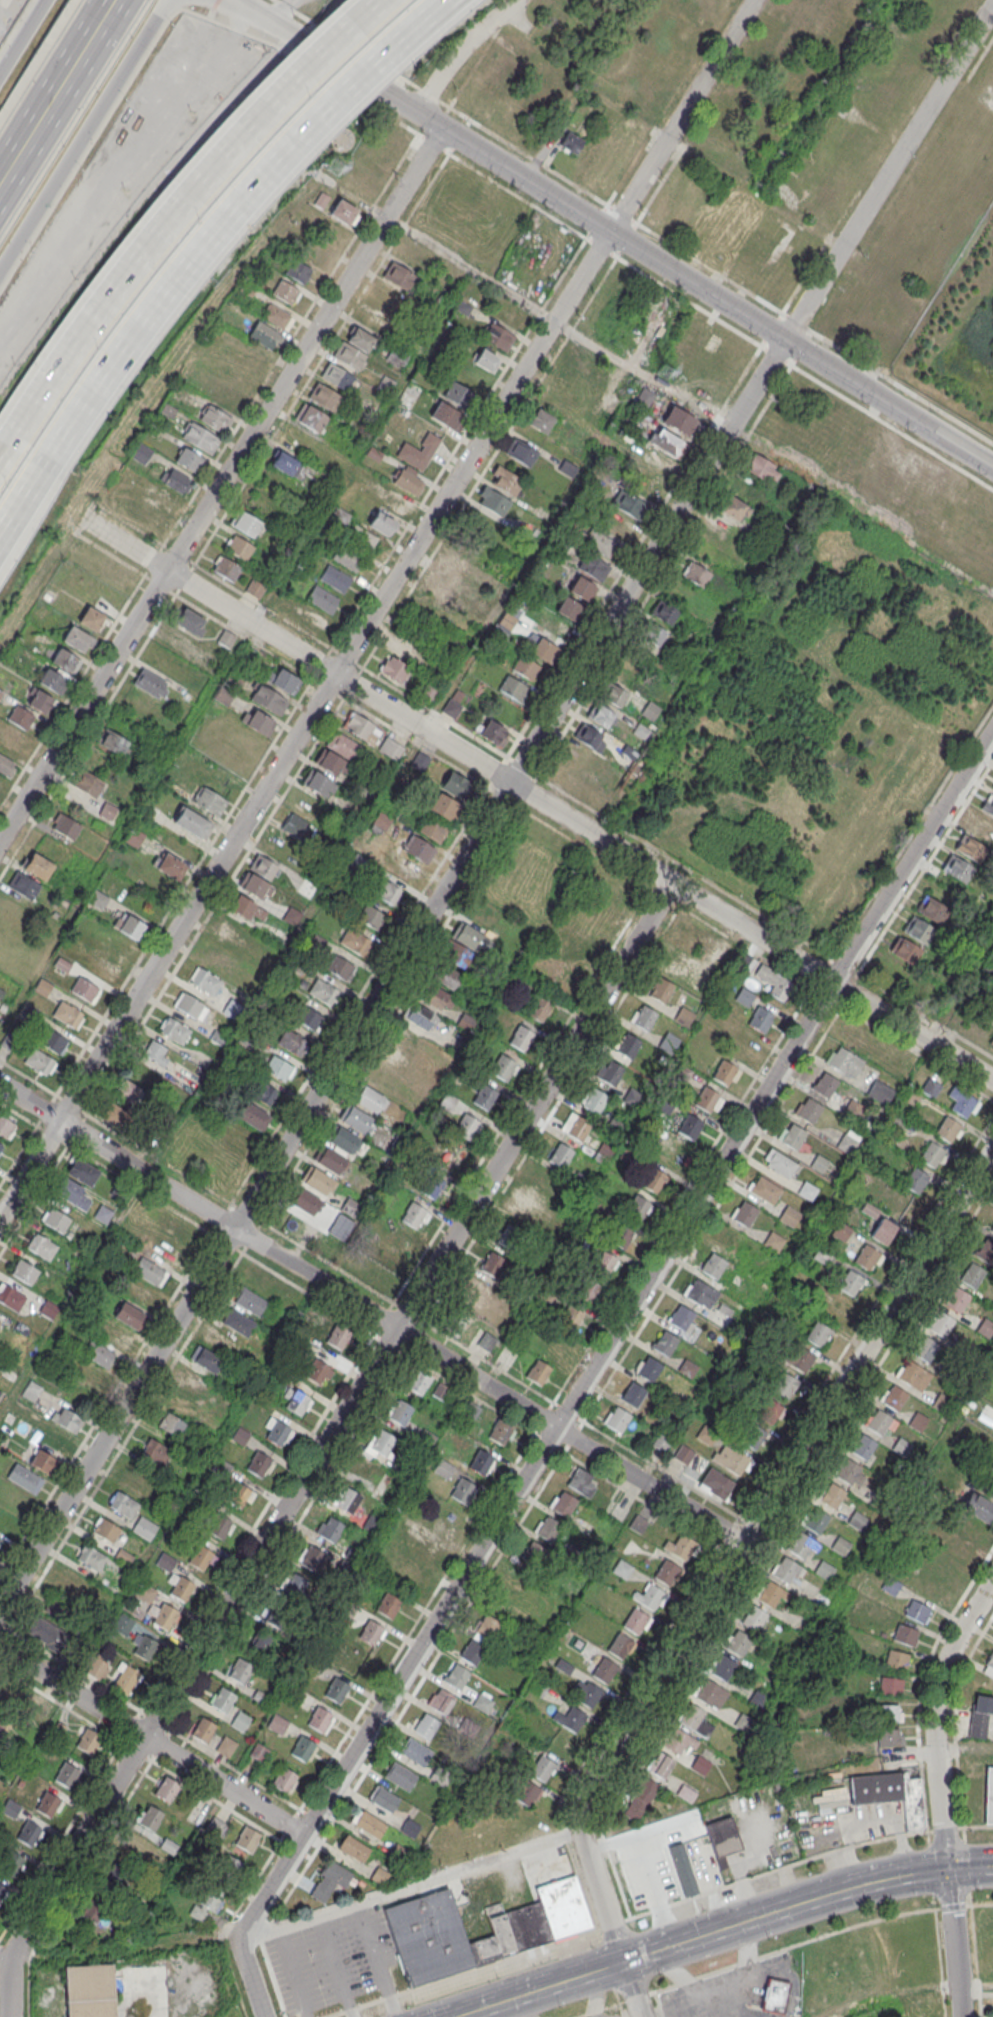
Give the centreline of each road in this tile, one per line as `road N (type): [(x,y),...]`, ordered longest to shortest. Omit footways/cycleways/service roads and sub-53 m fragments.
road 1 (residential): [(992,730),(243,1933),(266,2016)]
road 2 (residential): [(784,339),(0,1608)]
road 3 (residential): [(756,0),(0,1218)]
road 4 (residential): [(672,883),(16,1945),(8,2016)]
road 5 (residential): [(992,1081),(92,523)]
road 6 (residential): [(992,1149),(579,1801),(579,1832),(622,1961)]
road 7 (residential): [(992,468),(231,0)]
road 8 (residential): [(742,1543),(0,1084)]
road 9 (residential): [(442,128),(0,843)]
road 10 (motorway): [(53,457),(138,324),(238,205),(447,0)]
road 11 (motorway): [(372,0),(205,169),(10,431)]
road 12 (secondary): [(451,2016),(836,1891),(947,1871)]
road 13 (residential): [(992,4),(784,339)]
road 14 (residential): [(303,1836),(0,1648)]
road 15 (residential): [(0,273),(165,0)]
road 16 (residential): [(992,1580),(954,1642),(936,1697),(947,1871)]
road 17 (primary): [(0,180),(112,0)]
road 18 (residential): [(947,1871),(961,2016)]

